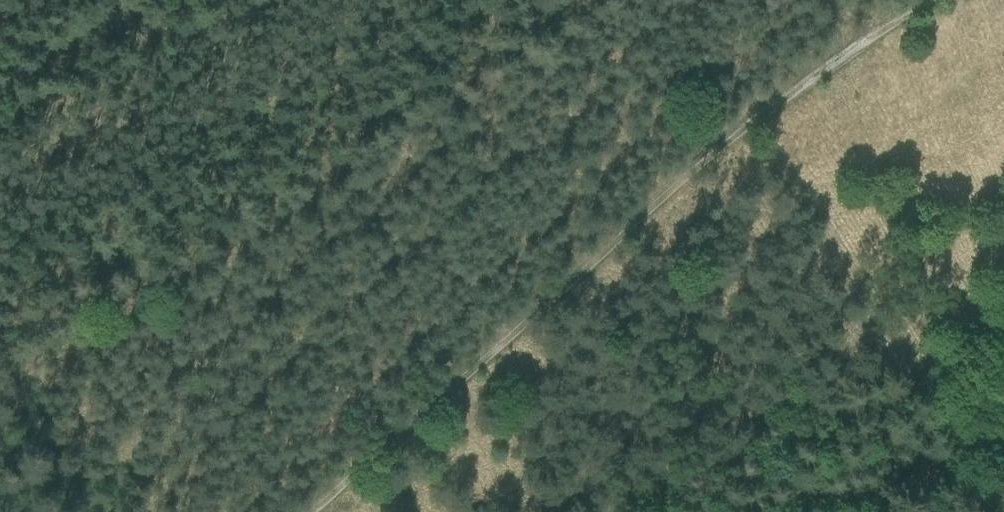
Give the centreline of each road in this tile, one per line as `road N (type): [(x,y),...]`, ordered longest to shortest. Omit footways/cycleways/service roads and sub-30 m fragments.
road 1 (track): [(292,511),(719,140),(925,0)]
road 2 (track): [(804,511),(916,485),(964,463),(1003,431)]
road 3 (track): [(0,381),(77,511)]

